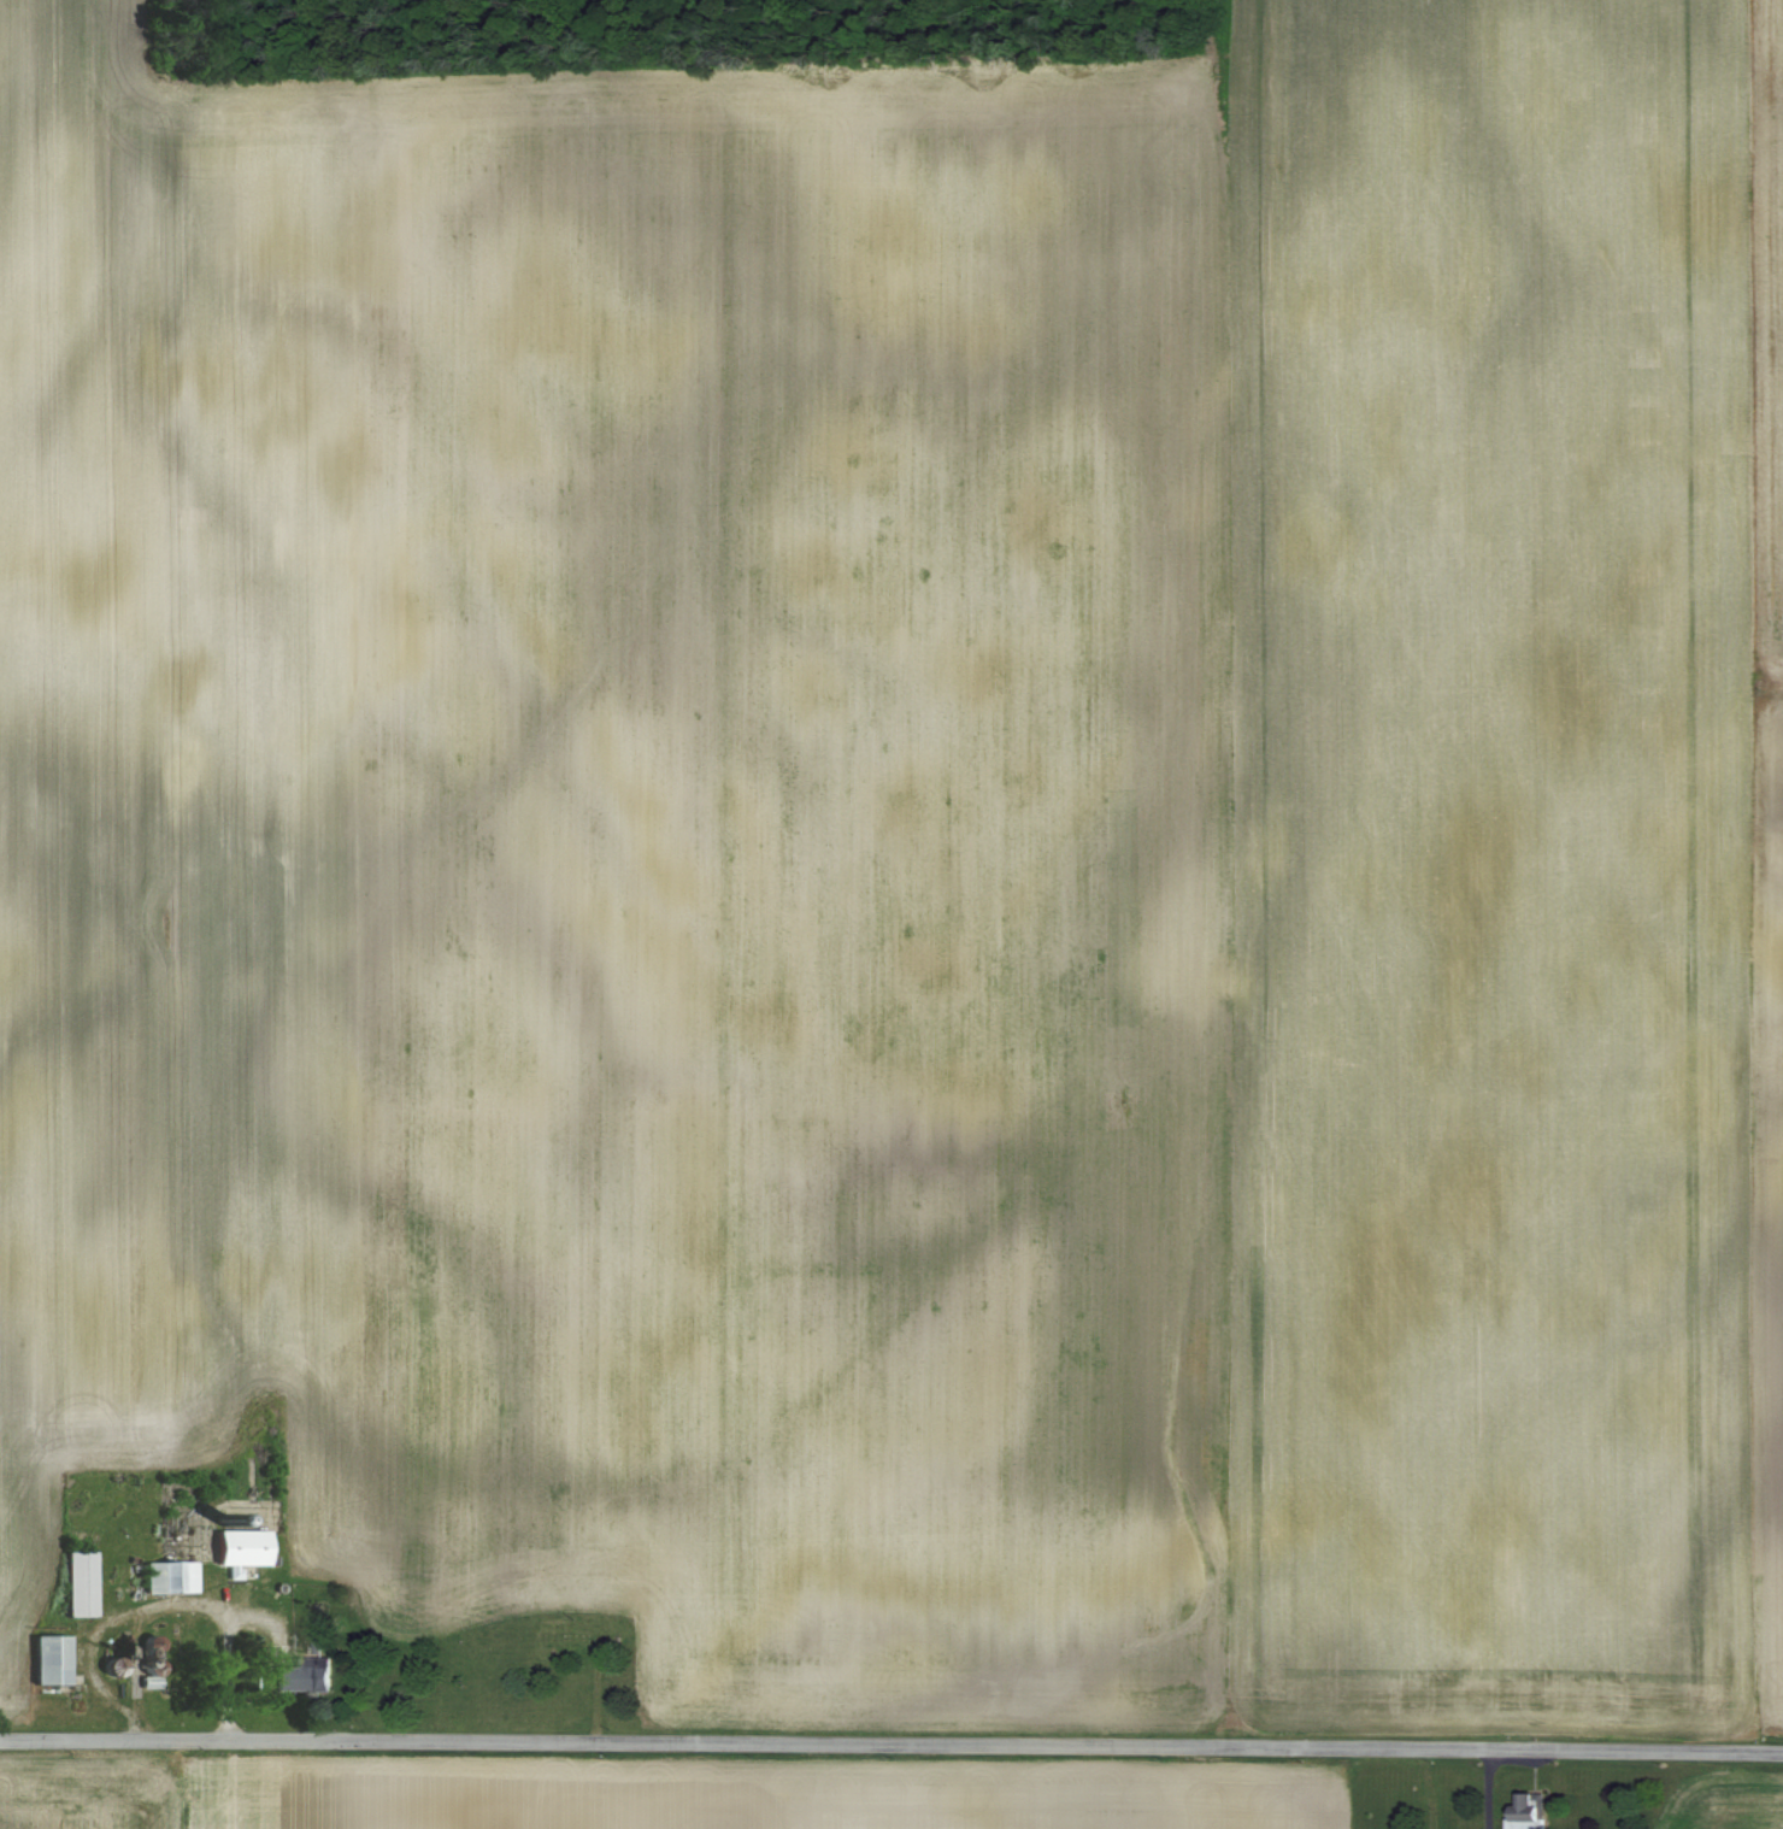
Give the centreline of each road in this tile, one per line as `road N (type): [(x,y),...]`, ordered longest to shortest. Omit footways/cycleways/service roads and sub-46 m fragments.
road 1 (residential): [(0,1742),(1782,1754)]

